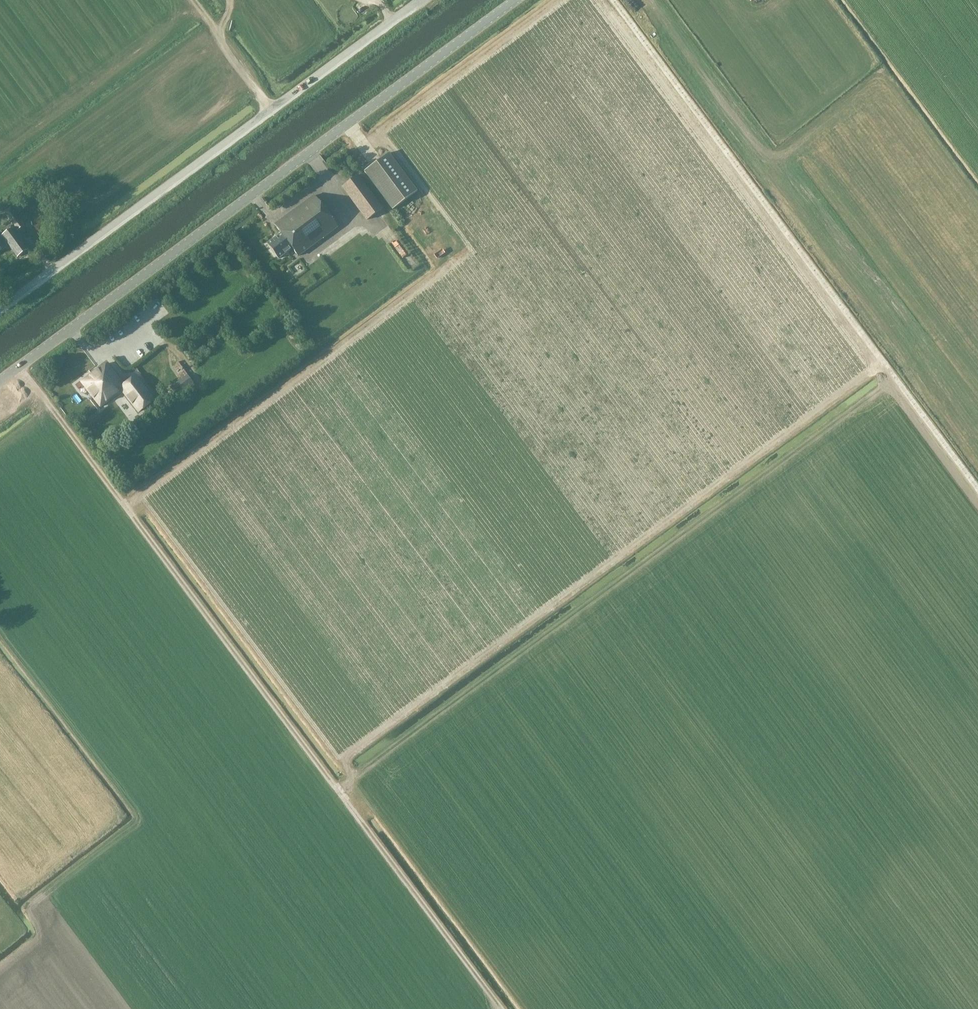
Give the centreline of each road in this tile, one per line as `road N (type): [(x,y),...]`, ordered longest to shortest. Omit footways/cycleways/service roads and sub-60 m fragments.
road 1 (track): [(501,1008),(19,366)]
road 2 (tertiary): [(0,380),(515,0)]
road 3 (track): [(977,489),(611,0)]
road 4 (unclassified): [(0,309),(420,0)]

